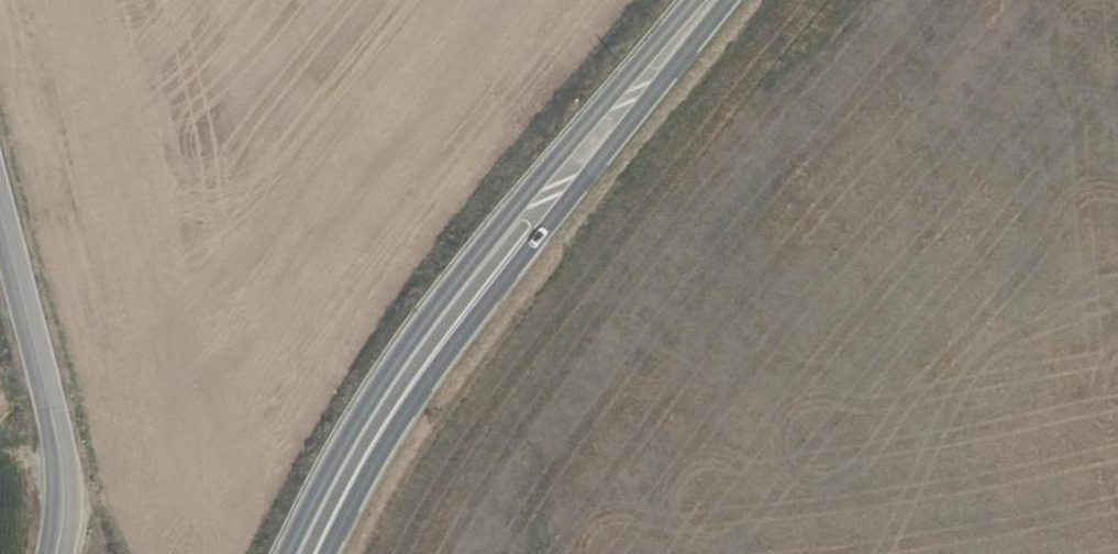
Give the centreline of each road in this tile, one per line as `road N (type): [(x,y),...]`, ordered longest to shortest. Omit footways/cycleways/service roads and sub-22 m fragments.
road 1 (secondary): [(701,0),(418,332),(348,436),(288,553)]
road 2 (secondary): [(330,553),(438,367),(724,0)]
road 3 (tertiary): [(0,212),(63,457),(57,553)]

